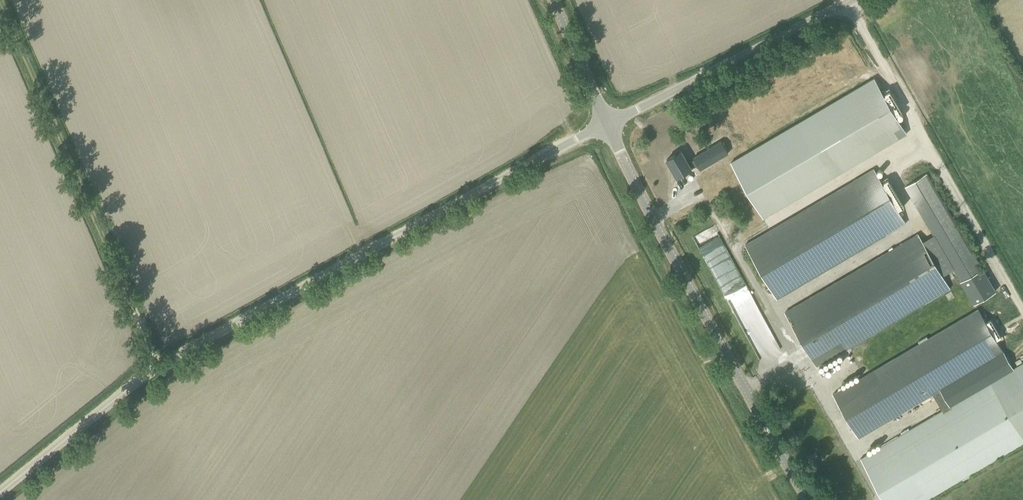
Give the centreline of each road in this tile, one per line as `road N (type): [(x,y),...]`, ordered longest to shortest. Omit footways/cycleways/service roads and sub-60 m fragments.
road 1 (unclassified): [(0,490),(158,363),(607,123)]
road 2 (tertiary): [(812,499),(607,123)]
road 3 (track): [(158,363),(0,1)]
road 4 (unclassified): [(607,123),(850,0)]
road 5 (tertiary): [(607,123),(554,0)]

